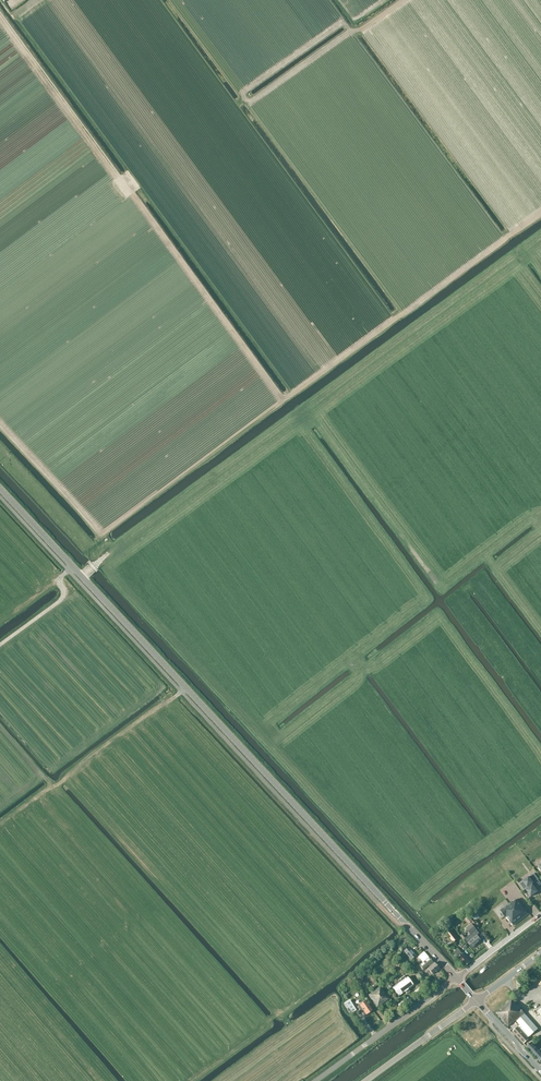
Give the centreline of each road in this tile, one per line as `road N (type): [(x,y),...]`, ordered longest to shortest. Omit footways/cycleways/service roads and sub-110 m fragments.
road 1 (tertiary): [(456,978),(0,489)]
road 2 (unclassified): [(316,1080),(456,978)]
road 3 (tertiary): [(366,1080),(475,1001)]

